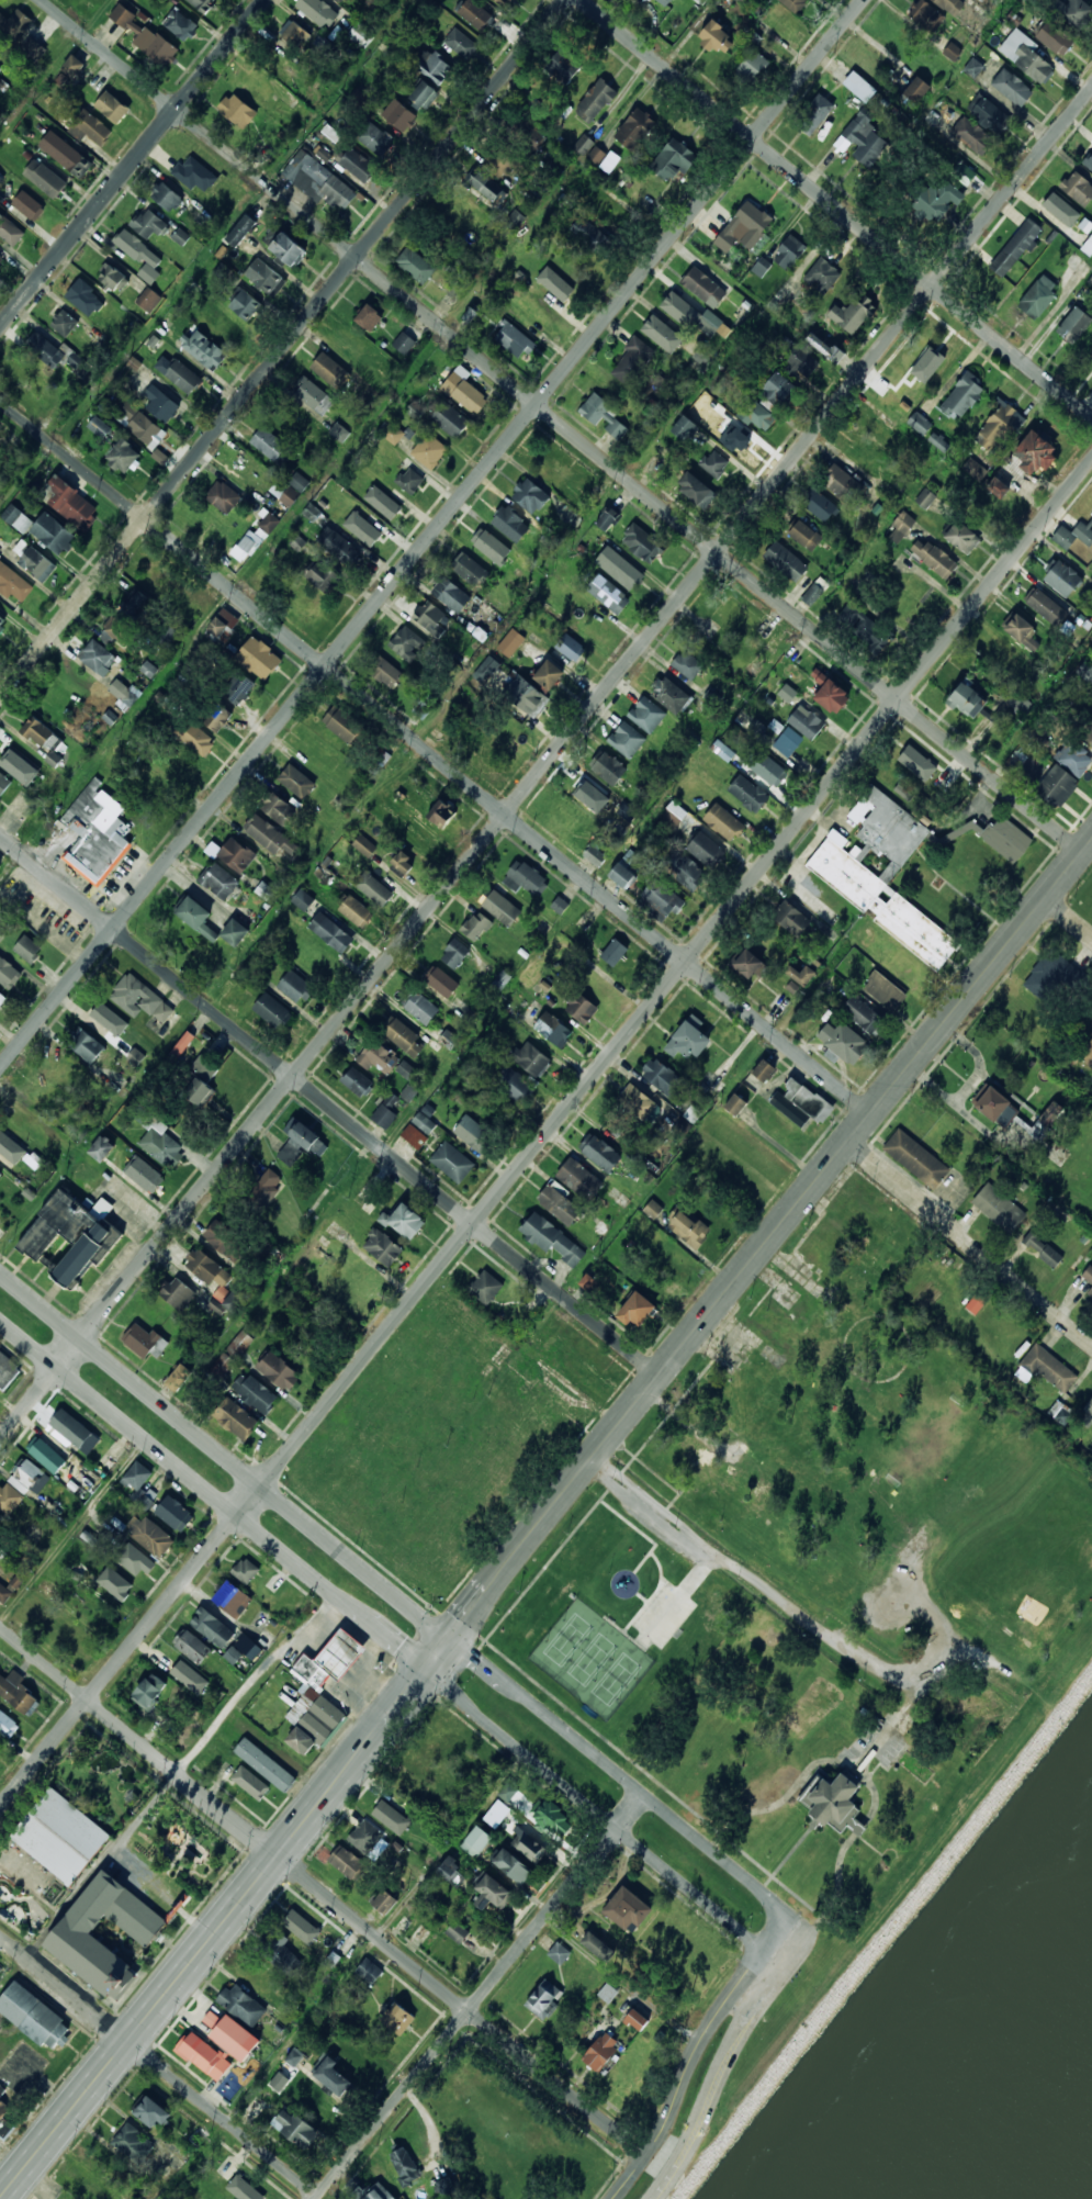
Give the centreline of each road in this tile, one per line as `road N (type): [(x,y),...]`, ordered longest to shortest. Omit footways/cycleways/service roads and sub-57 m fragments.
road 1 (residential): [(0,1439),(1091,89)]
road 2 (residential): [(0,1808),(1091,461)]
road 3 (residential): [(0,1068),(866,0)]
road 4 (residential): [(1082,852),(40,0)]
road 5 (residential): [(870,1114),(0,402)]
road 6 (tertiary): [(451,1637),(1091,840)]
road 7 (residential): [(0,700),(566,0)]
road 8 (residential): [(658,1375),(0,835)]
road 9 (residential): [(649,2154),(0,1625)]
road 10 (secondary): [(451,1637),(1,2198)]
road 11 (residential): [(1091,418),(581,0)]
road 12 (secondary): [(451,1637),(0,1272)]
road 13 (secondary): [(0,1321),(425,1671)]
road 14 (residential): [(592,1459),(871,1670),(909,1678),(932,1667),(943,1639),(921,1604),(896,1598),(873,1614)]
road 15 (residential): [(313,2198),(646,1796)]
road 16 (tertiary): [(425,1671),(784,1962)]
road 17 (tertiary): [(808,1928),(451,1637)]
road 18 (residential): [(0,328),(266,0)]
road 19 (residential): [(316,2196),(0,1936)]
road 20 (tertiary): [(616,2198),(649,2154),(725,2000),(786,1910)]
road 21 (residential): [(1091,1345),(848,1142)]
road 22 (residential): [(808,1928),(755,2004),(676,2170),(655,2198)]

